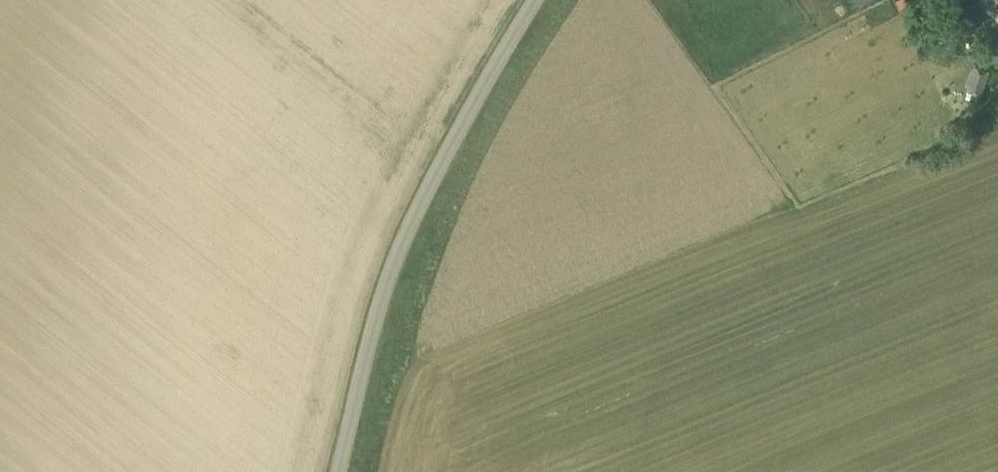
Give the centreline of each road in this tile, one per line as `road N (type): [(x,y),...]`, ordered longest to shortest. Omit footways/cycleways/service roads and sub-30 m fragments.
road 1 (unclassified): [(340,471),(367,355),(417,216),(532,0)]

